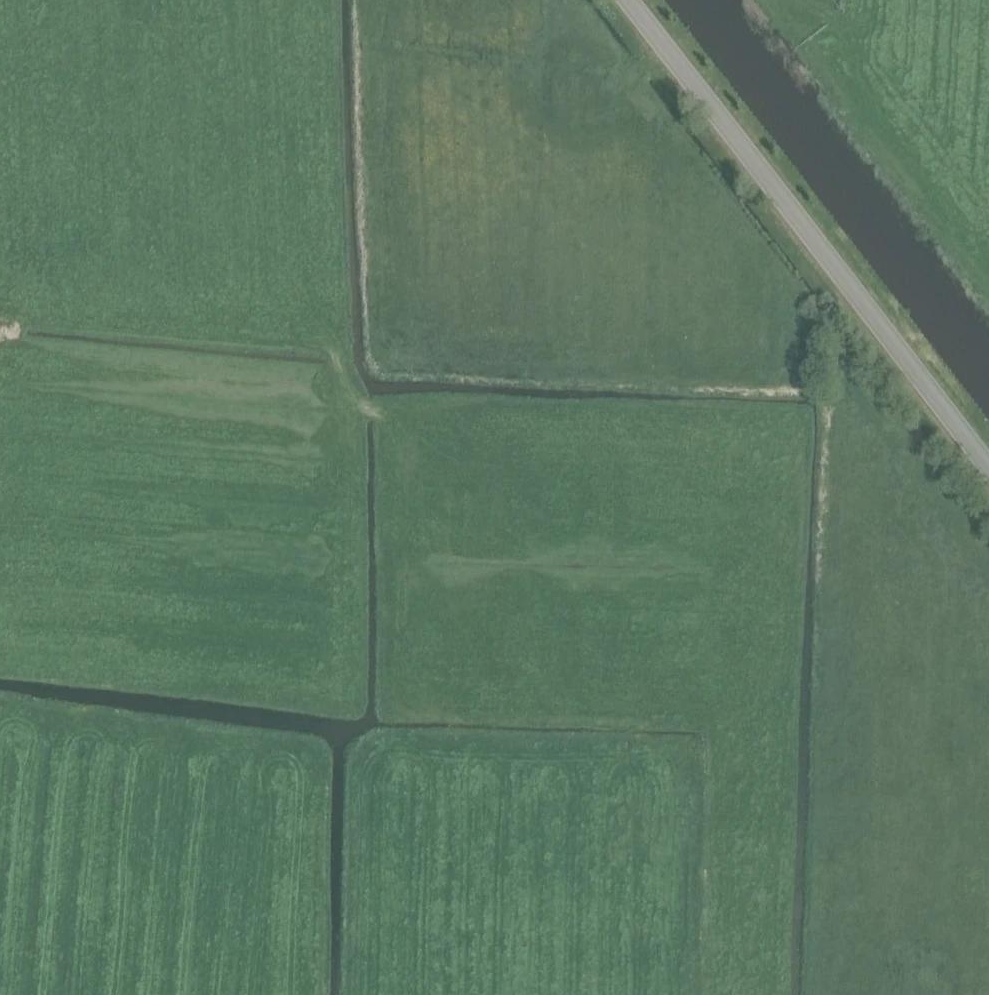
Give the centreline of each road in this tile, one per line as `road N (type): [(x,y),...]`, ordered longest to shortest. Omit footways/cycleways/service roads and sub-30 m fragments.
road 1 (secondary): [(988,475),(622,0)]

